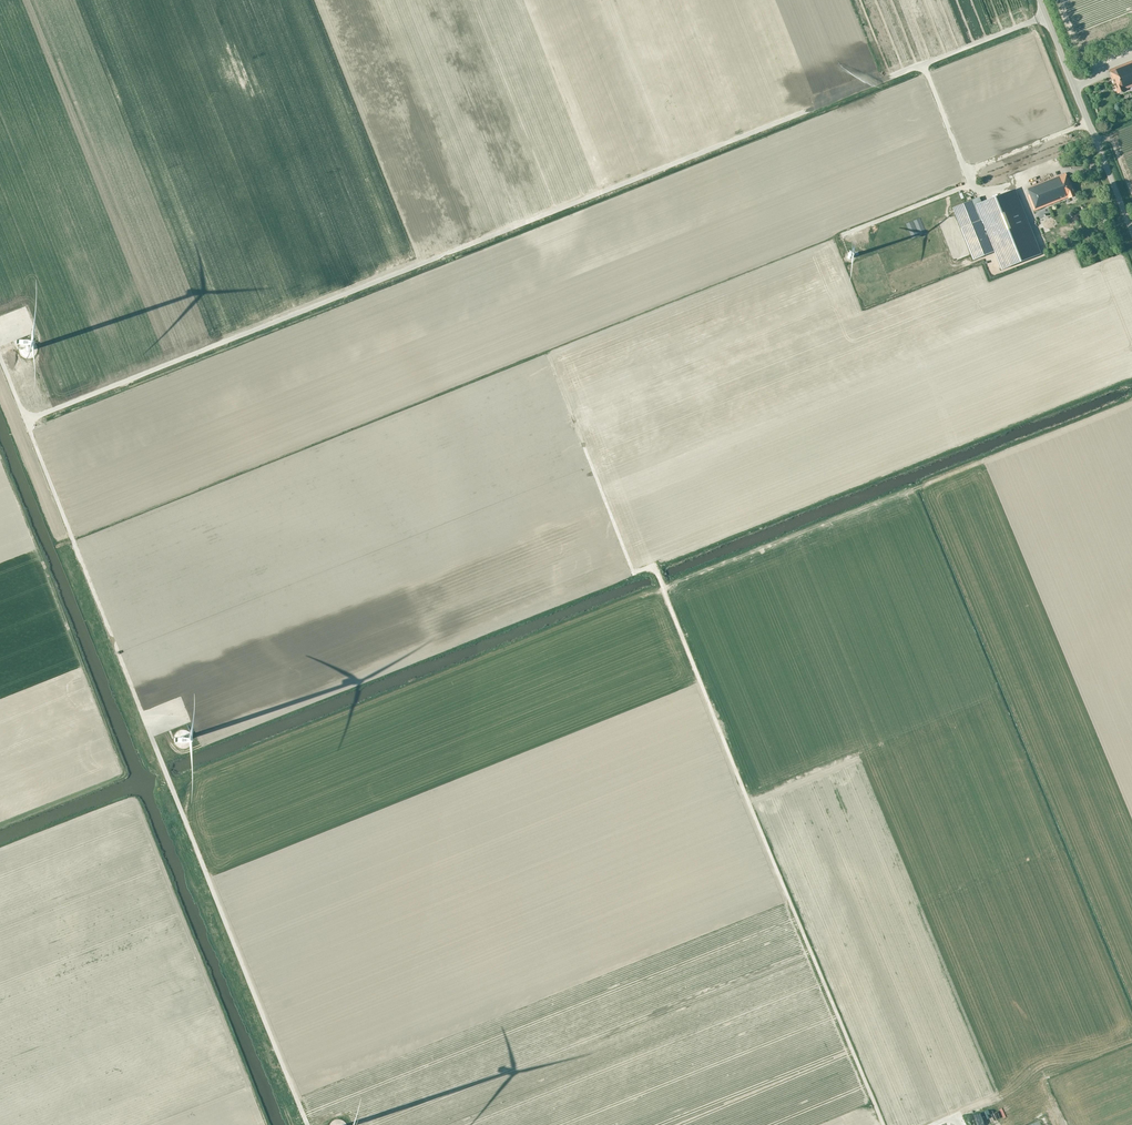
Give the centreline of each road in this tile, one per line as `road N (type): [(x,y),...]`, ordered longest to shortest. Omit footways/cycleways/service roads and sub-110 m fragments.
road 1 (unclassified): [(1131,231),(1040,0)]

